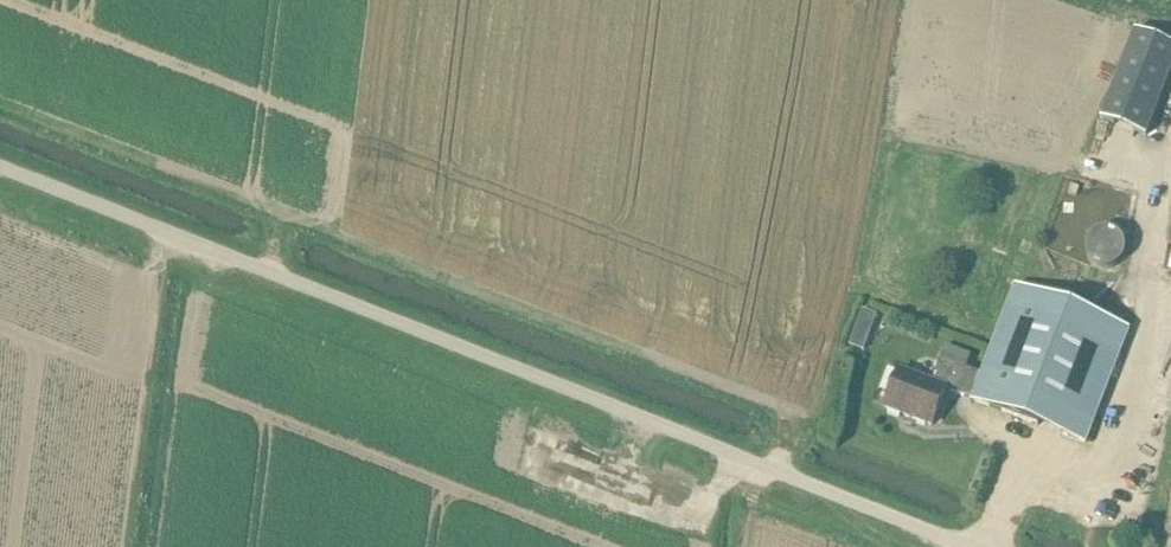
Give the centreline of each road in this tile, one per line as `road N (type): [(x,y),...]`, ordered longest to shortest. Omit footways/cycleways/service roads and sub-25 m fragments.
road 1 (track): [(965,546),(0,170)]

